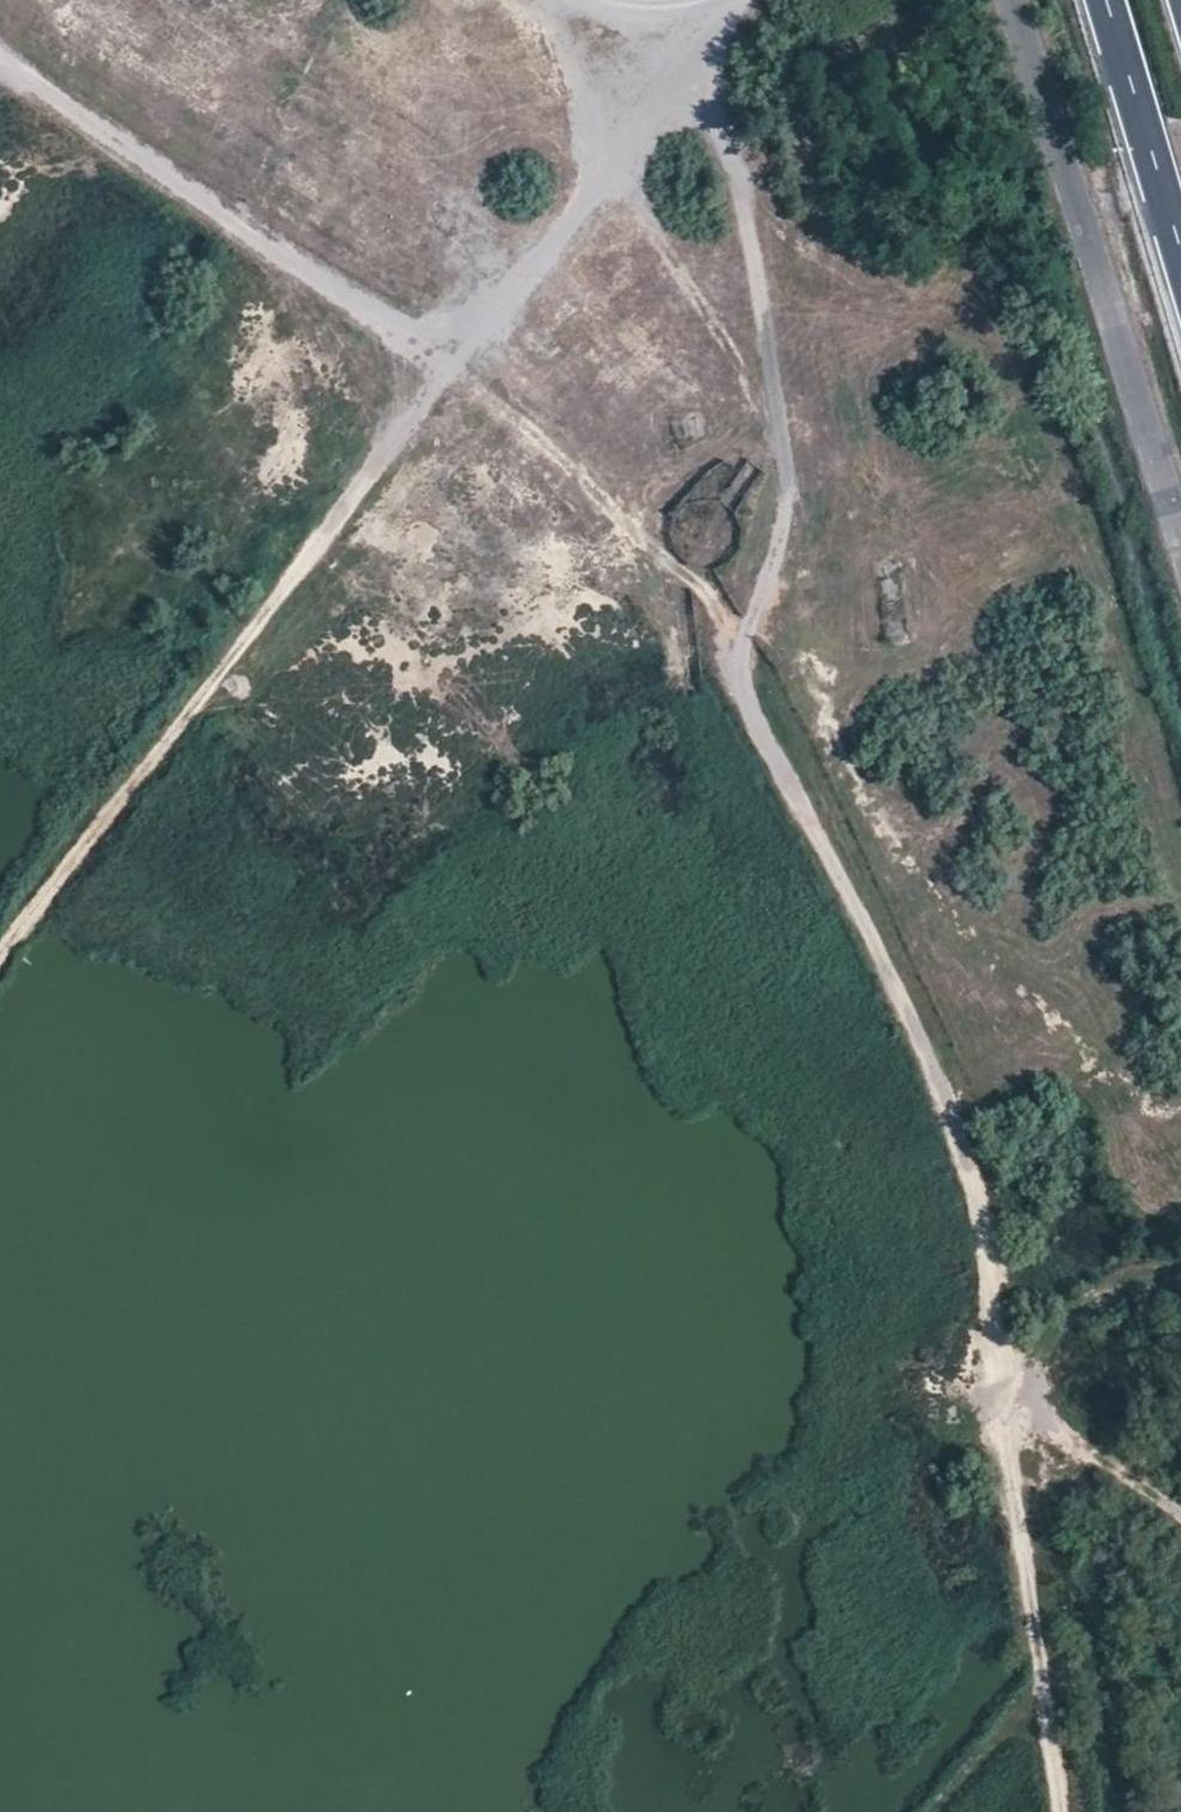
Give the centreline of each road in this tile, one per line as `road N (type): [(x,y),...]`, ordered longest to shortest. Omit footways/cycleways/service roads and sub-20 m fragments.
road 1 (unclassified): [(1180,548),(1012,0)]
road 2 (primary): [(1108,0),(1180,248)]

